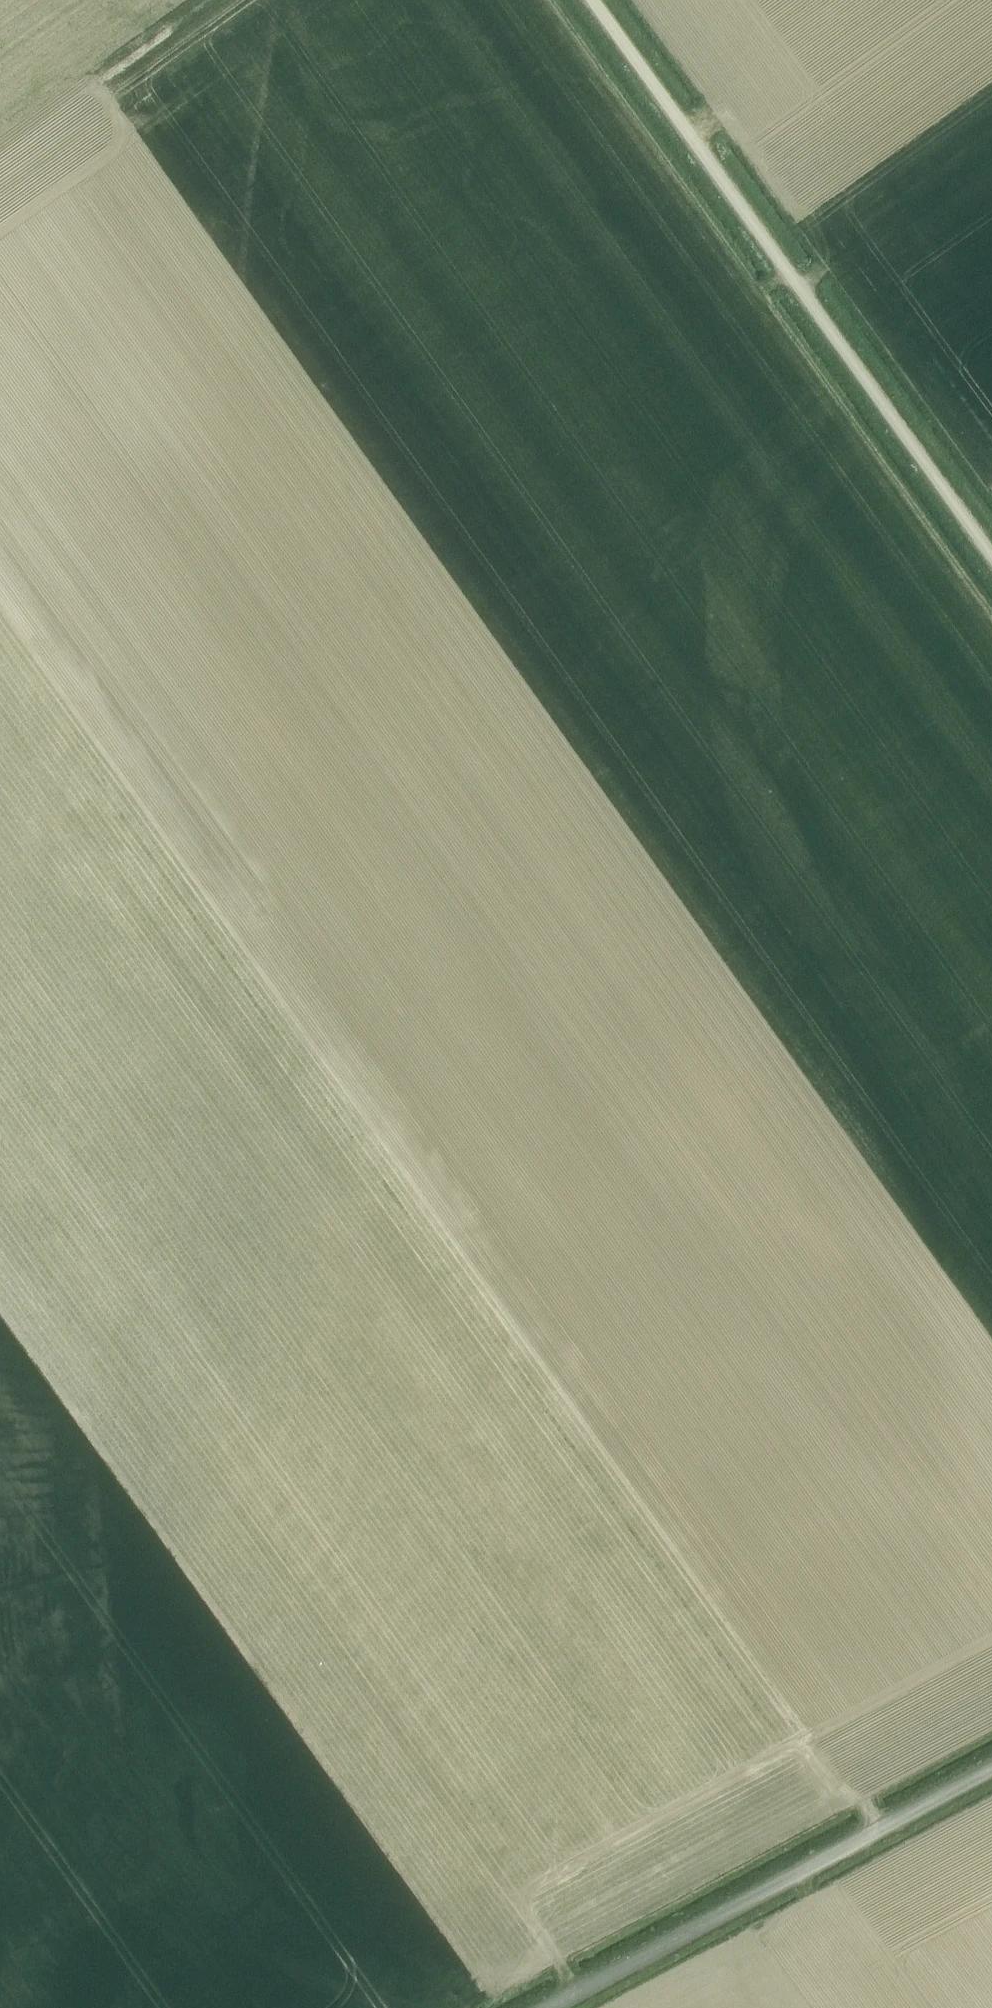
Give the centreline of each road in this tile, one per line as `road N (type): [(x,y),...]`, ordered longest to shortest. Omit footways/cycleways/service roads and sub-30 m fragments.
road 1 (unclassified): [(991,571),(586,0)]
road 2 (unclassified): [(567,2007),(991,1771)]

